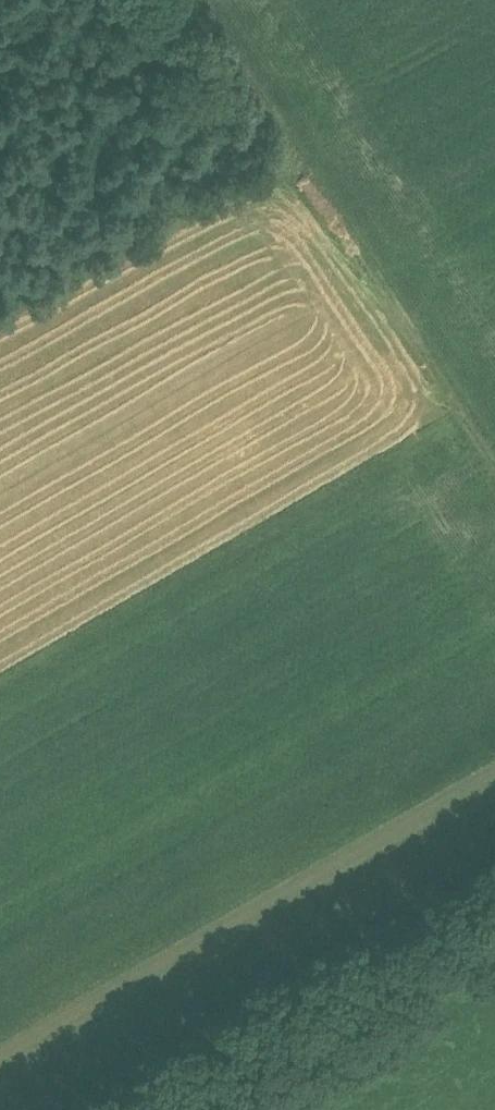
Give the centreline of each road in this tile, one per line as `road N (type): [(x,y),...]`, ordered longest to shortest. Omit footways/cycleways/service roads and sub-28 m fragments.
road 1 (track): [(147,1109),(494,915)]

